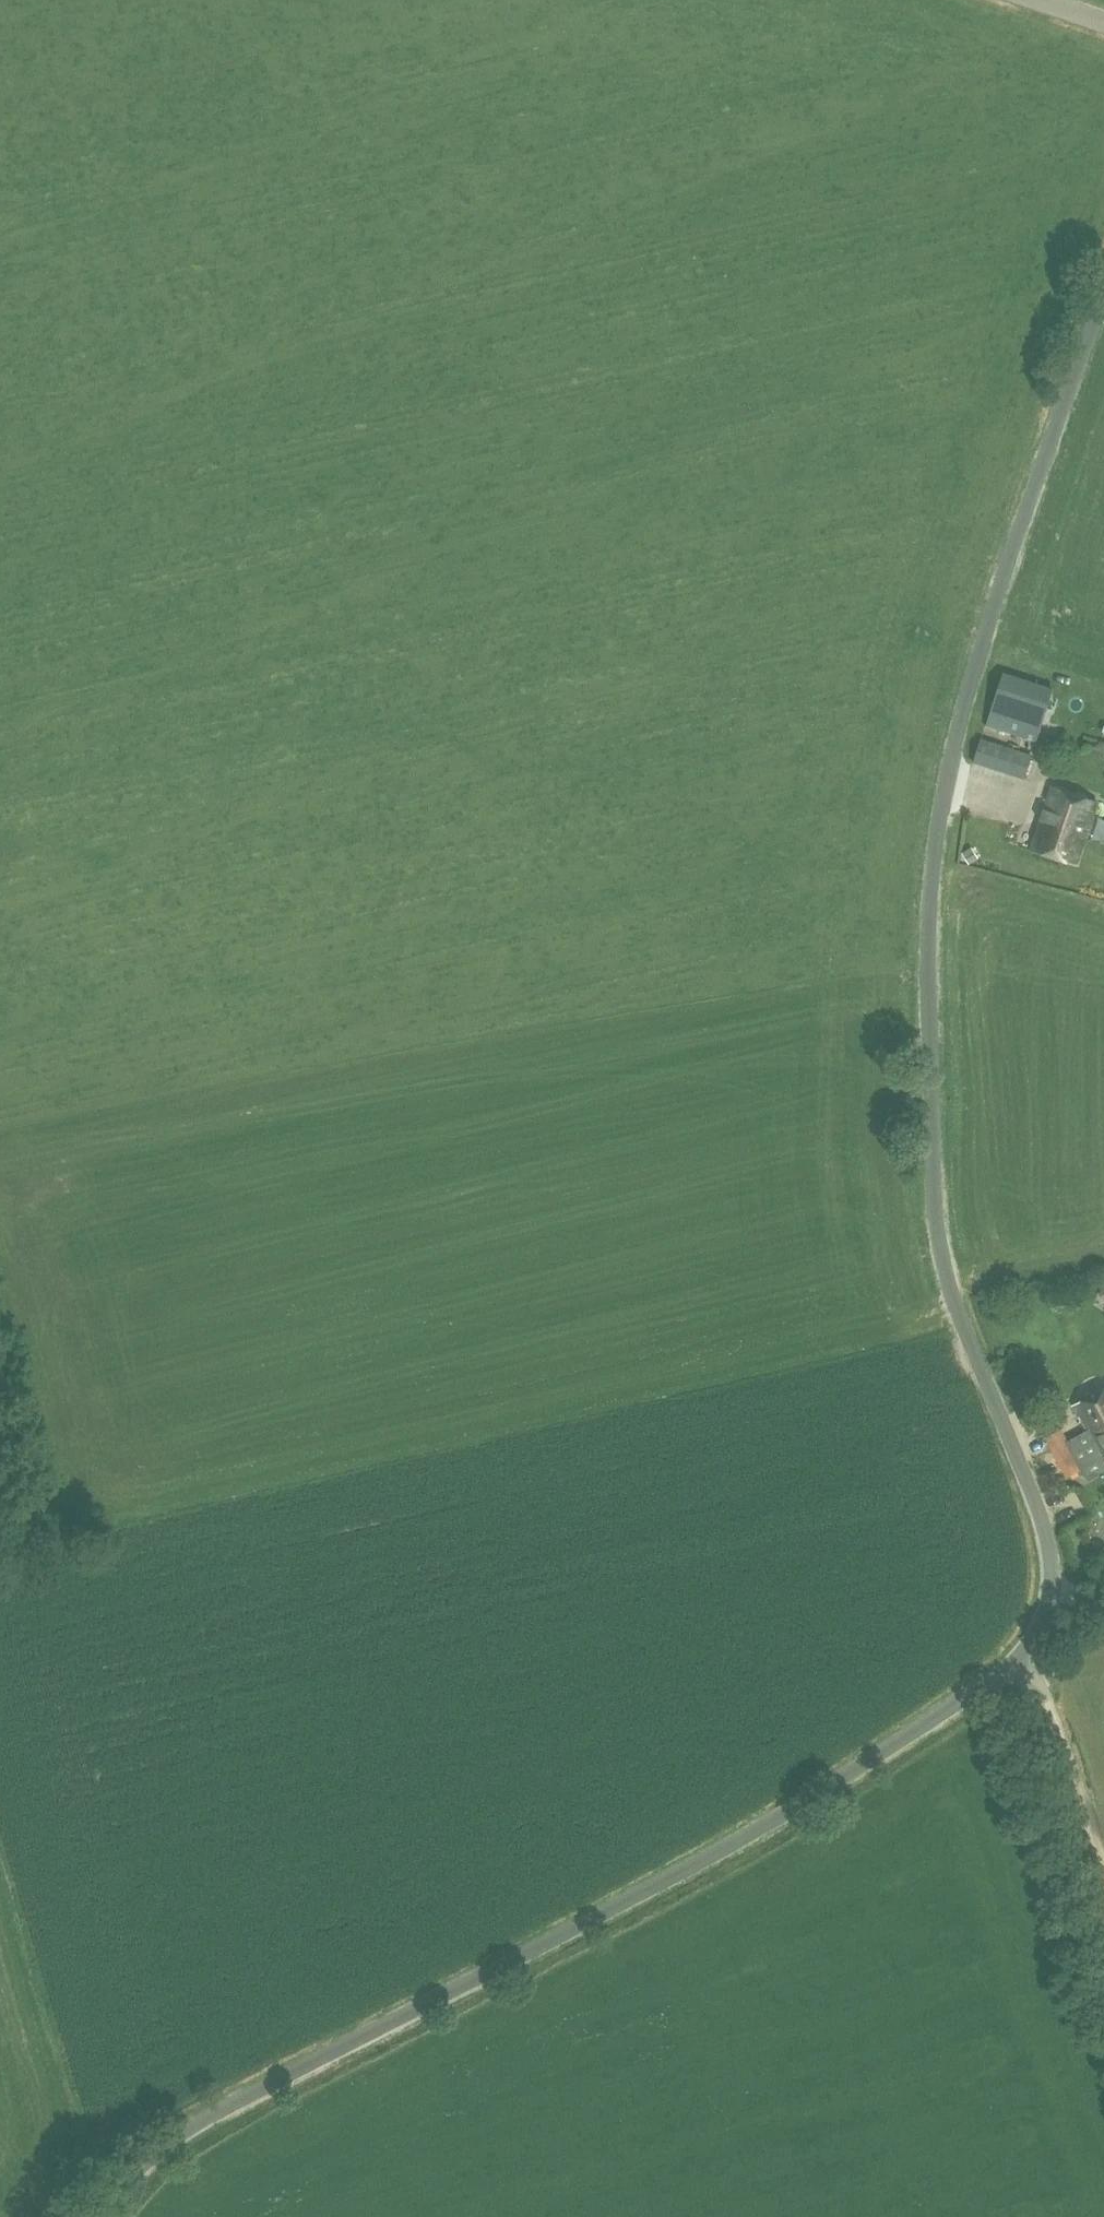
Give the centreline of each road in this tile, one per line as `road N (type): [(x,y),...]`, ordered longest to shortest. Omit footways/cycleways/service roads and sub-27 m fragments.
road 1 (unclassified): [(104,2216),(136,2172),(203,2119),(780,1815),(1019,1661),(1045,1619),(1047,1537),(942,1256),(929,916),(954,756),(1103,301)]
road 2 (track): [(1029,1647),(1103,1869)]

